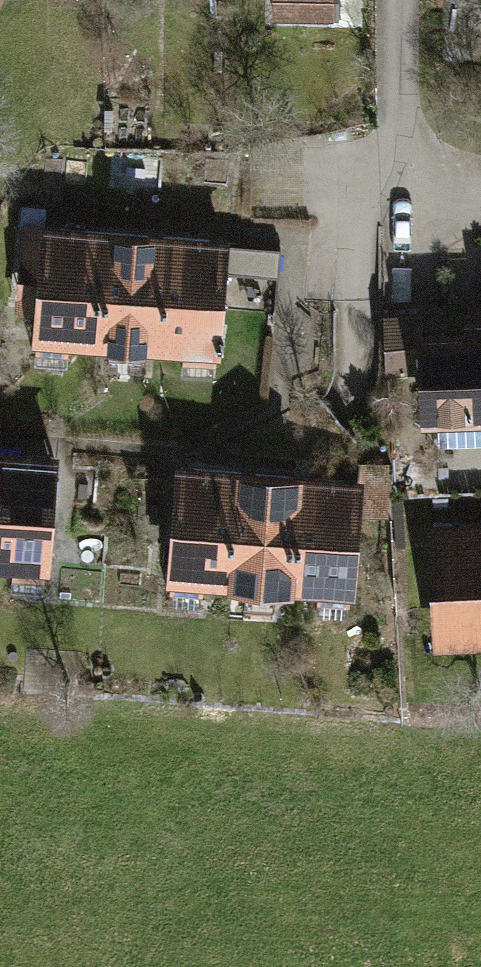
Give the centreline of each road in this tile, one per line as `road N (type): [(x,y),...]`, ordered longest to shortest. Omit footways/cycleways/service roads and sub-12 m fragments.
road 1 (residential): [(397,0),(399,202)]

